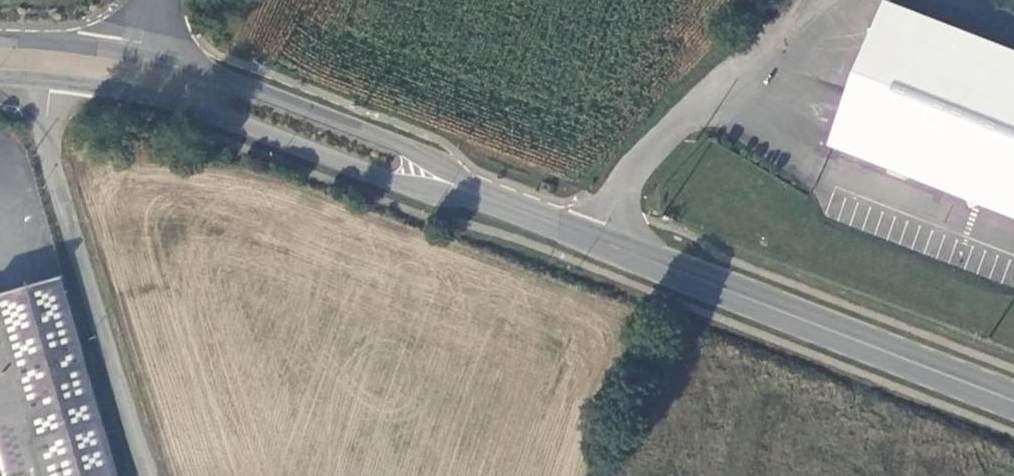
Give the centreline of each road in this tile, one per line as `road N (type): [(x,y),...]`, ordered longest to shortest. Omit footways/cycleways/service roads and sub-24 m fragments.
road 1 (secondary): [(132,73),(221,98),(601,240)]
road 2 (secondary): [(601,240),(1013,401)]
road 3 (tertiary): [(151,475),(55,171),(47,114),(53,60)]
road 4 (unclassified): [(601,240),(642,160),(782,22),(792,0)]

